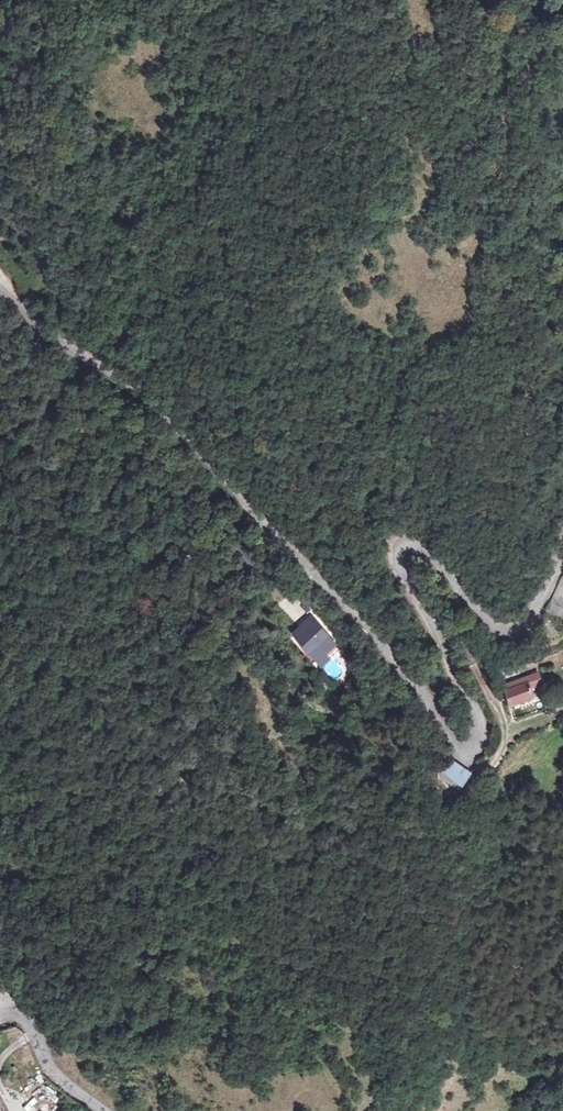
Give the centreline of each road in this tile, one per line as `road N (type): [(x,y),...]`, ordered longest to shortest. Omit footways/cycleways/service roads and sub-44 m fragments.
road 1 (unclassified): [(562,550),(525,624),(504,632),(488,624),(420,548),(399,554),(483,725),(480,743),(454,743),(381,649),(175,423),(131,383),(28,321),(0,292)]
road 2 (residential): [(0,1008),(24,1019),(55,1075),(99,1110)]

